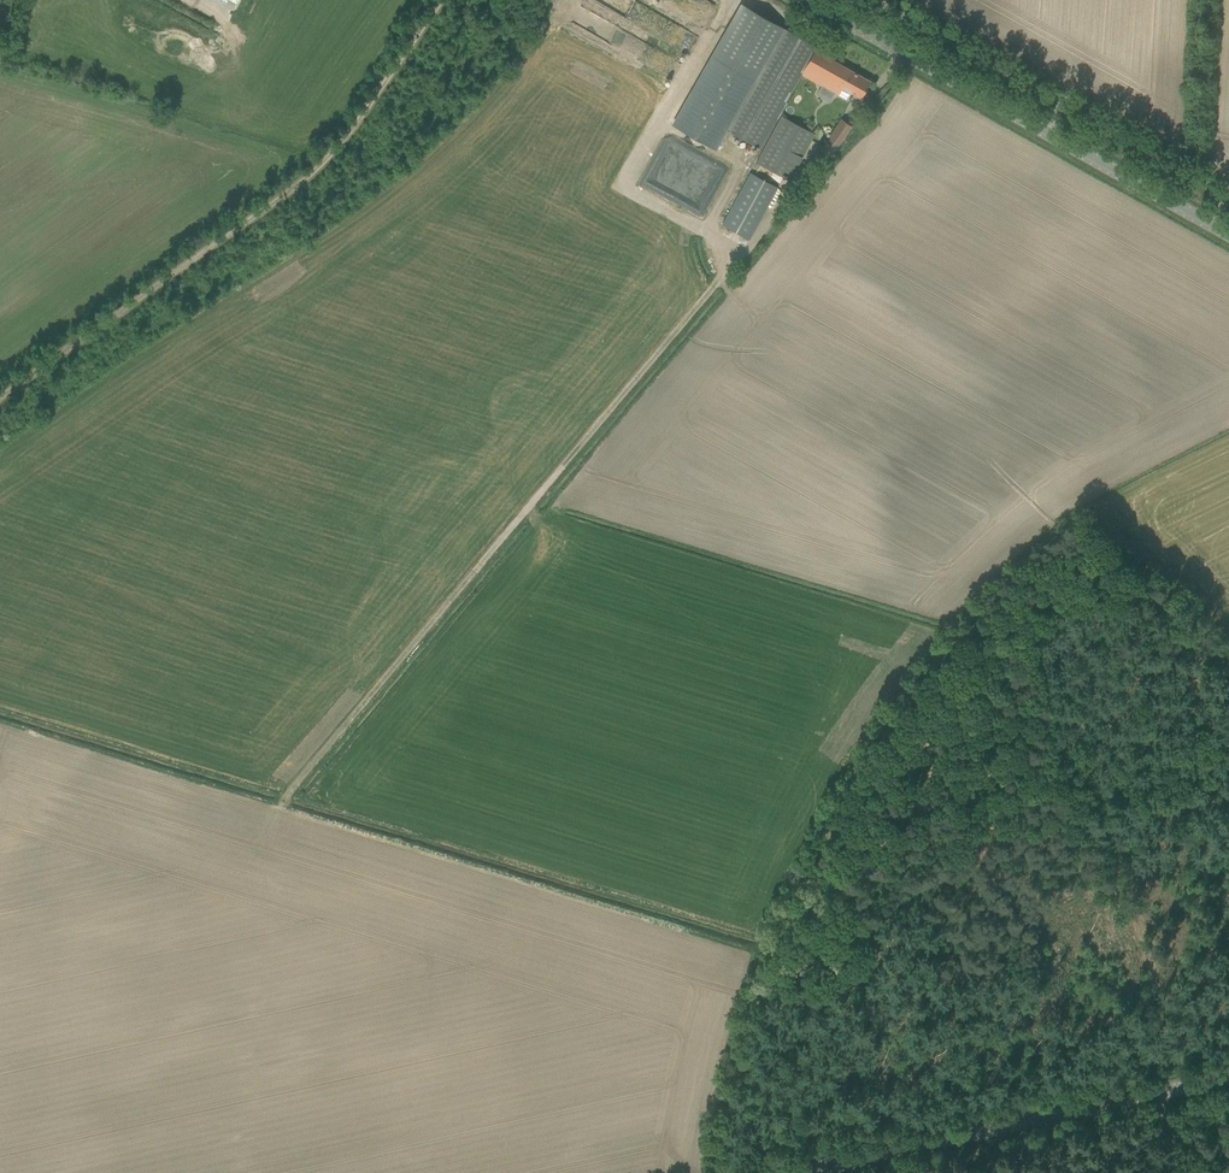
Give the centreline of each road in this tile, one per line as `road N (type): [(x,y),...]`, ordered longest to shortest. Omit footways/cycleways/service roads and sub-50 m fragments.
road 1 (tertiary): [(1228,233),(810,0)]
road 2 (tertiary): [(802,1172),(1228,1077)]

